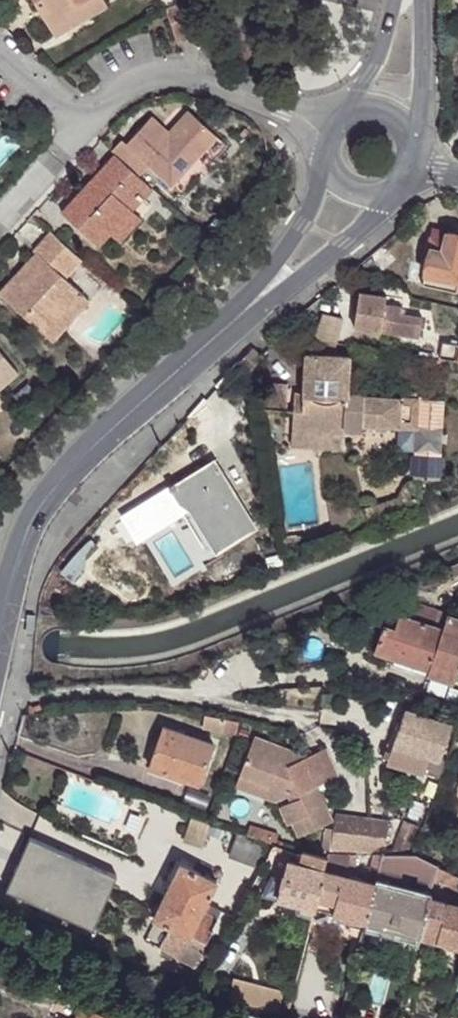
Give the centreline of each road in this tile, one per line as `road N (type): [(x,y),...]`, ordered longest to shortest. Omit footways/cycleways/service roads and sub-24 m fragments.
road 1 (residential): [(232,325),(71,465),(18,553),(0,630)]
road 2 (residential): [(193,1017),(0,931)]
road 3 (residential): [(232,325),(350,240),(391,197)]
road 4 (residential): [(321,168),(300,228),(232,325)]
road 5 (residential): [(419,146),(424,0)]

